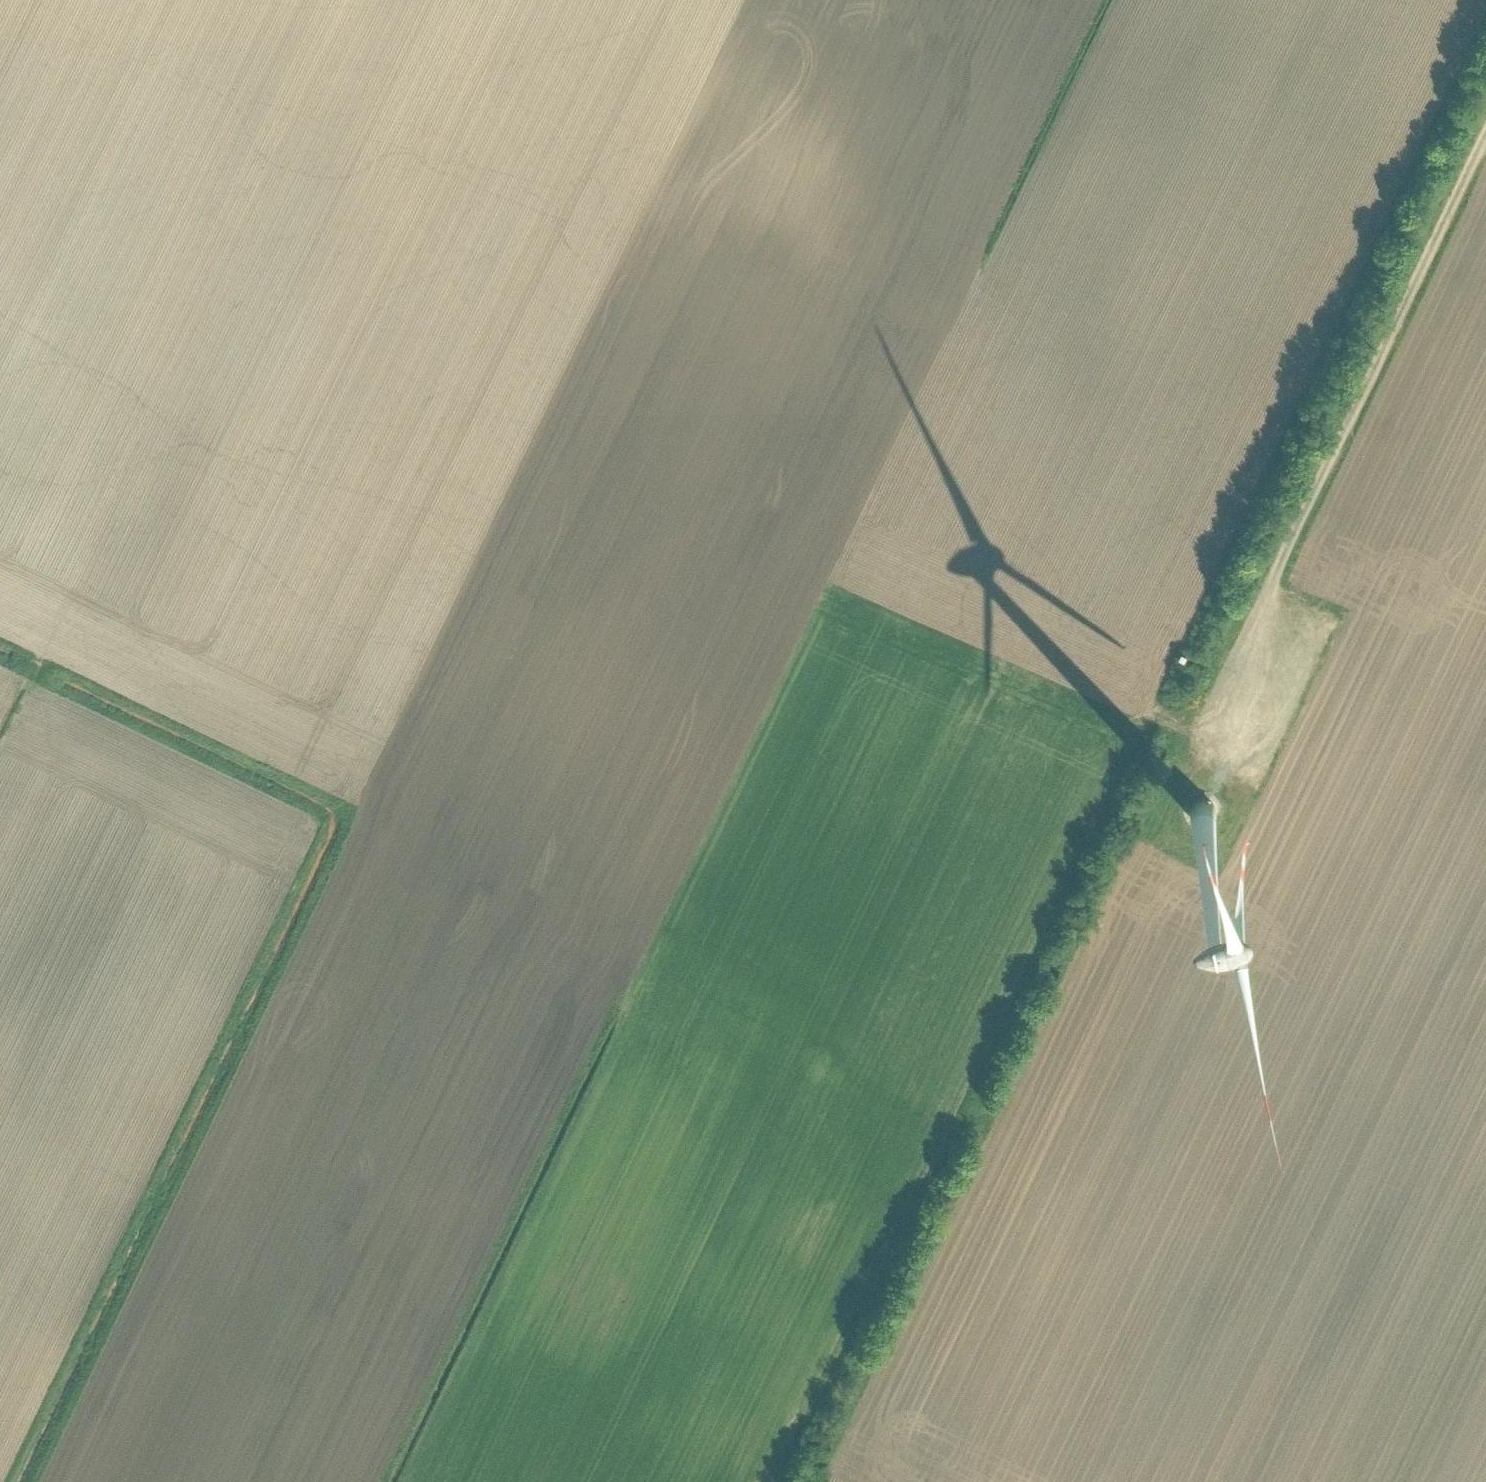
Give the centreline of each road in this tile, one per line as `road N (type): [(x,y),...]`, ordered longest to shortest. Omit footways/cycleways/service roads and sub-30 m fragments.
road 1 (track): [(1485,141),(1222,683)]

